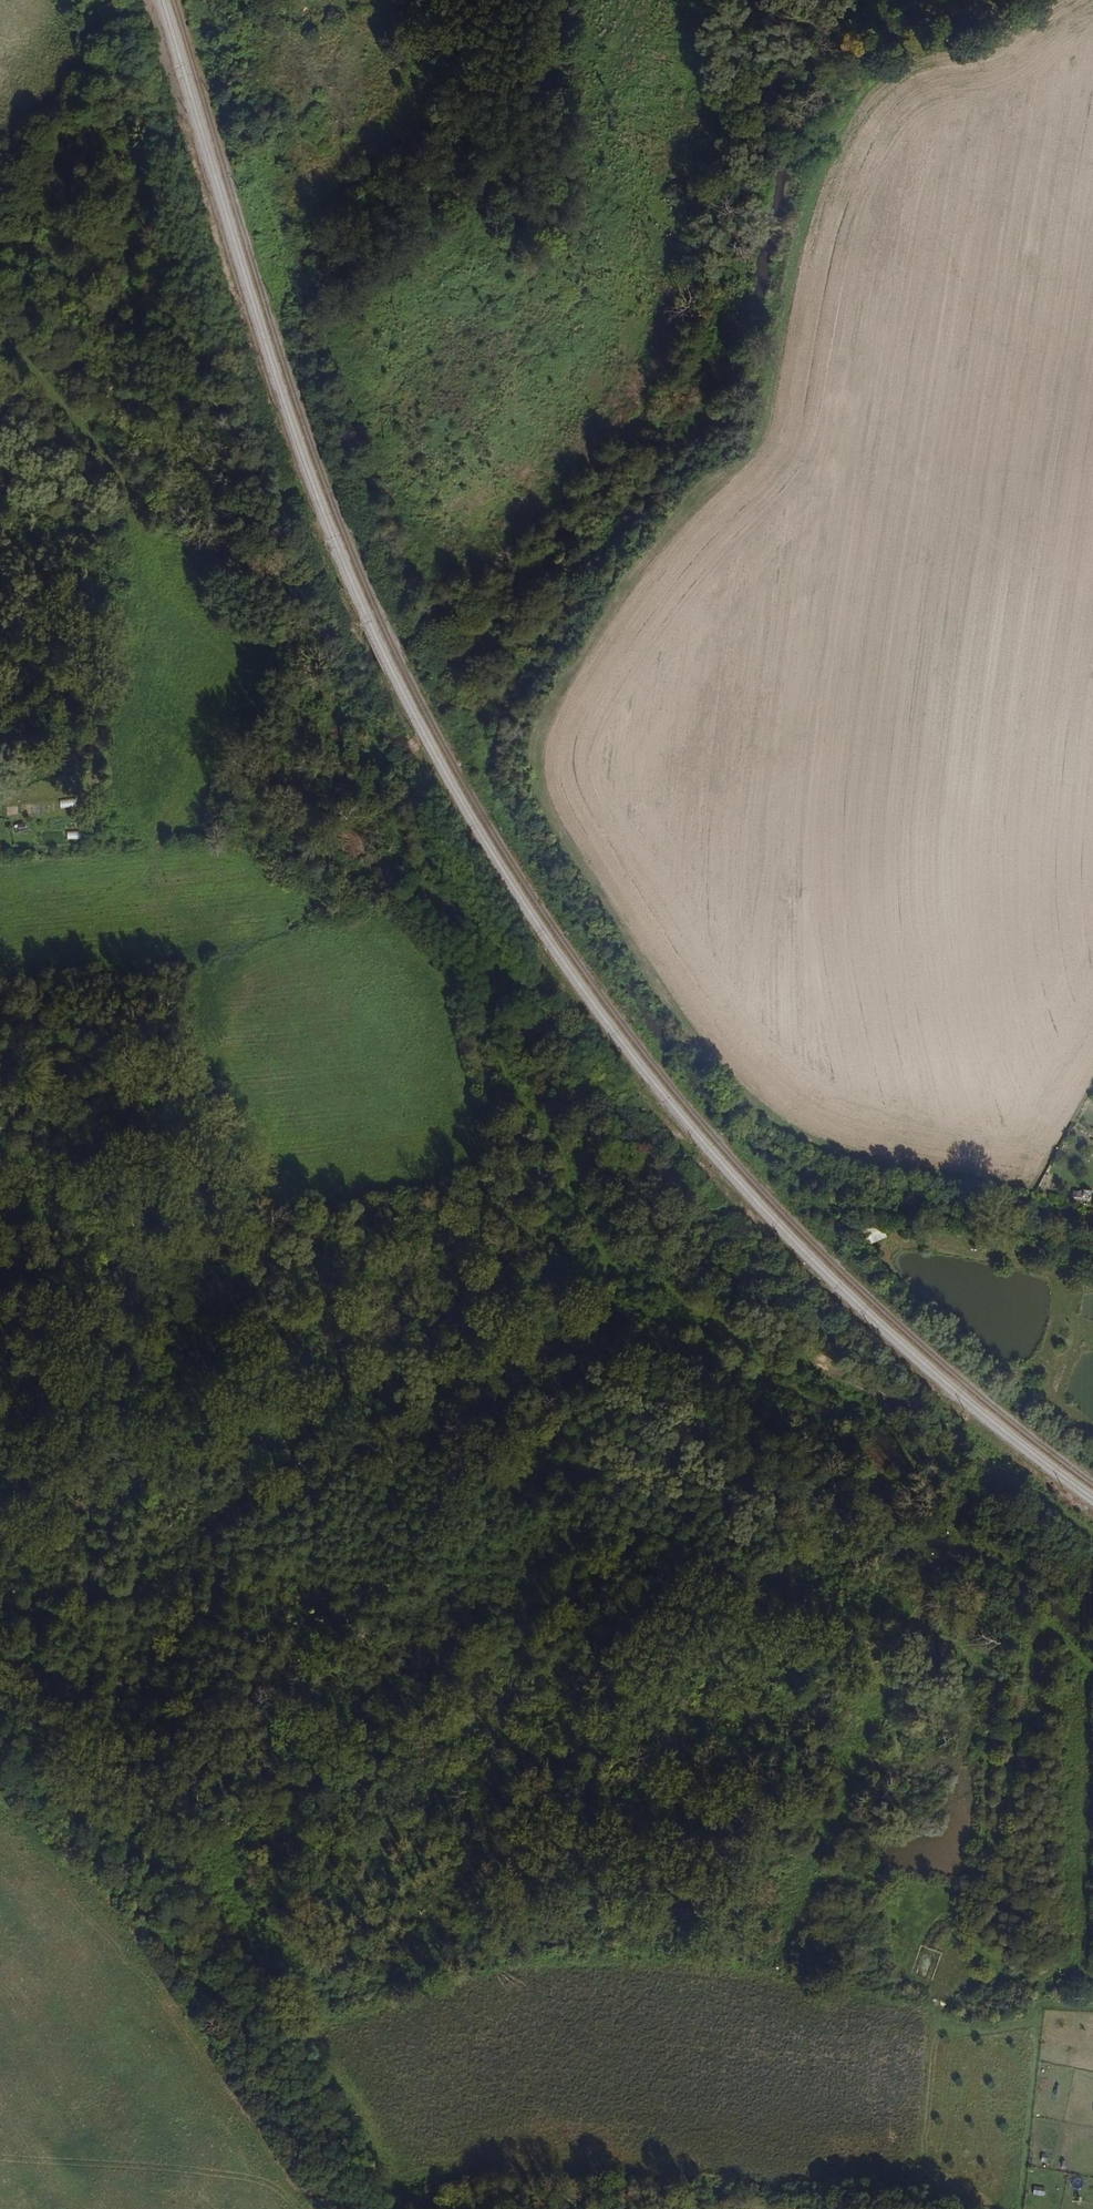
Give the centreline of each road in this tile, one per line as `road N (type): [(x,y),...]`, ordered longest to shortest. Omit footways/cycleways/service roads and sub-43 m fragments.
road 1 (track): [(905,2208),(932,2013),(992,1916),(1026,1665),(1044,1628),(1065,1616)]
road 2 (track): [(846,2208),(686,2183),(416,2208)]
road 3 (track): [(401,2208),(192,1849)]
road 4 (track): [(1092,2006),(1043,2007),(1018,2208)]

